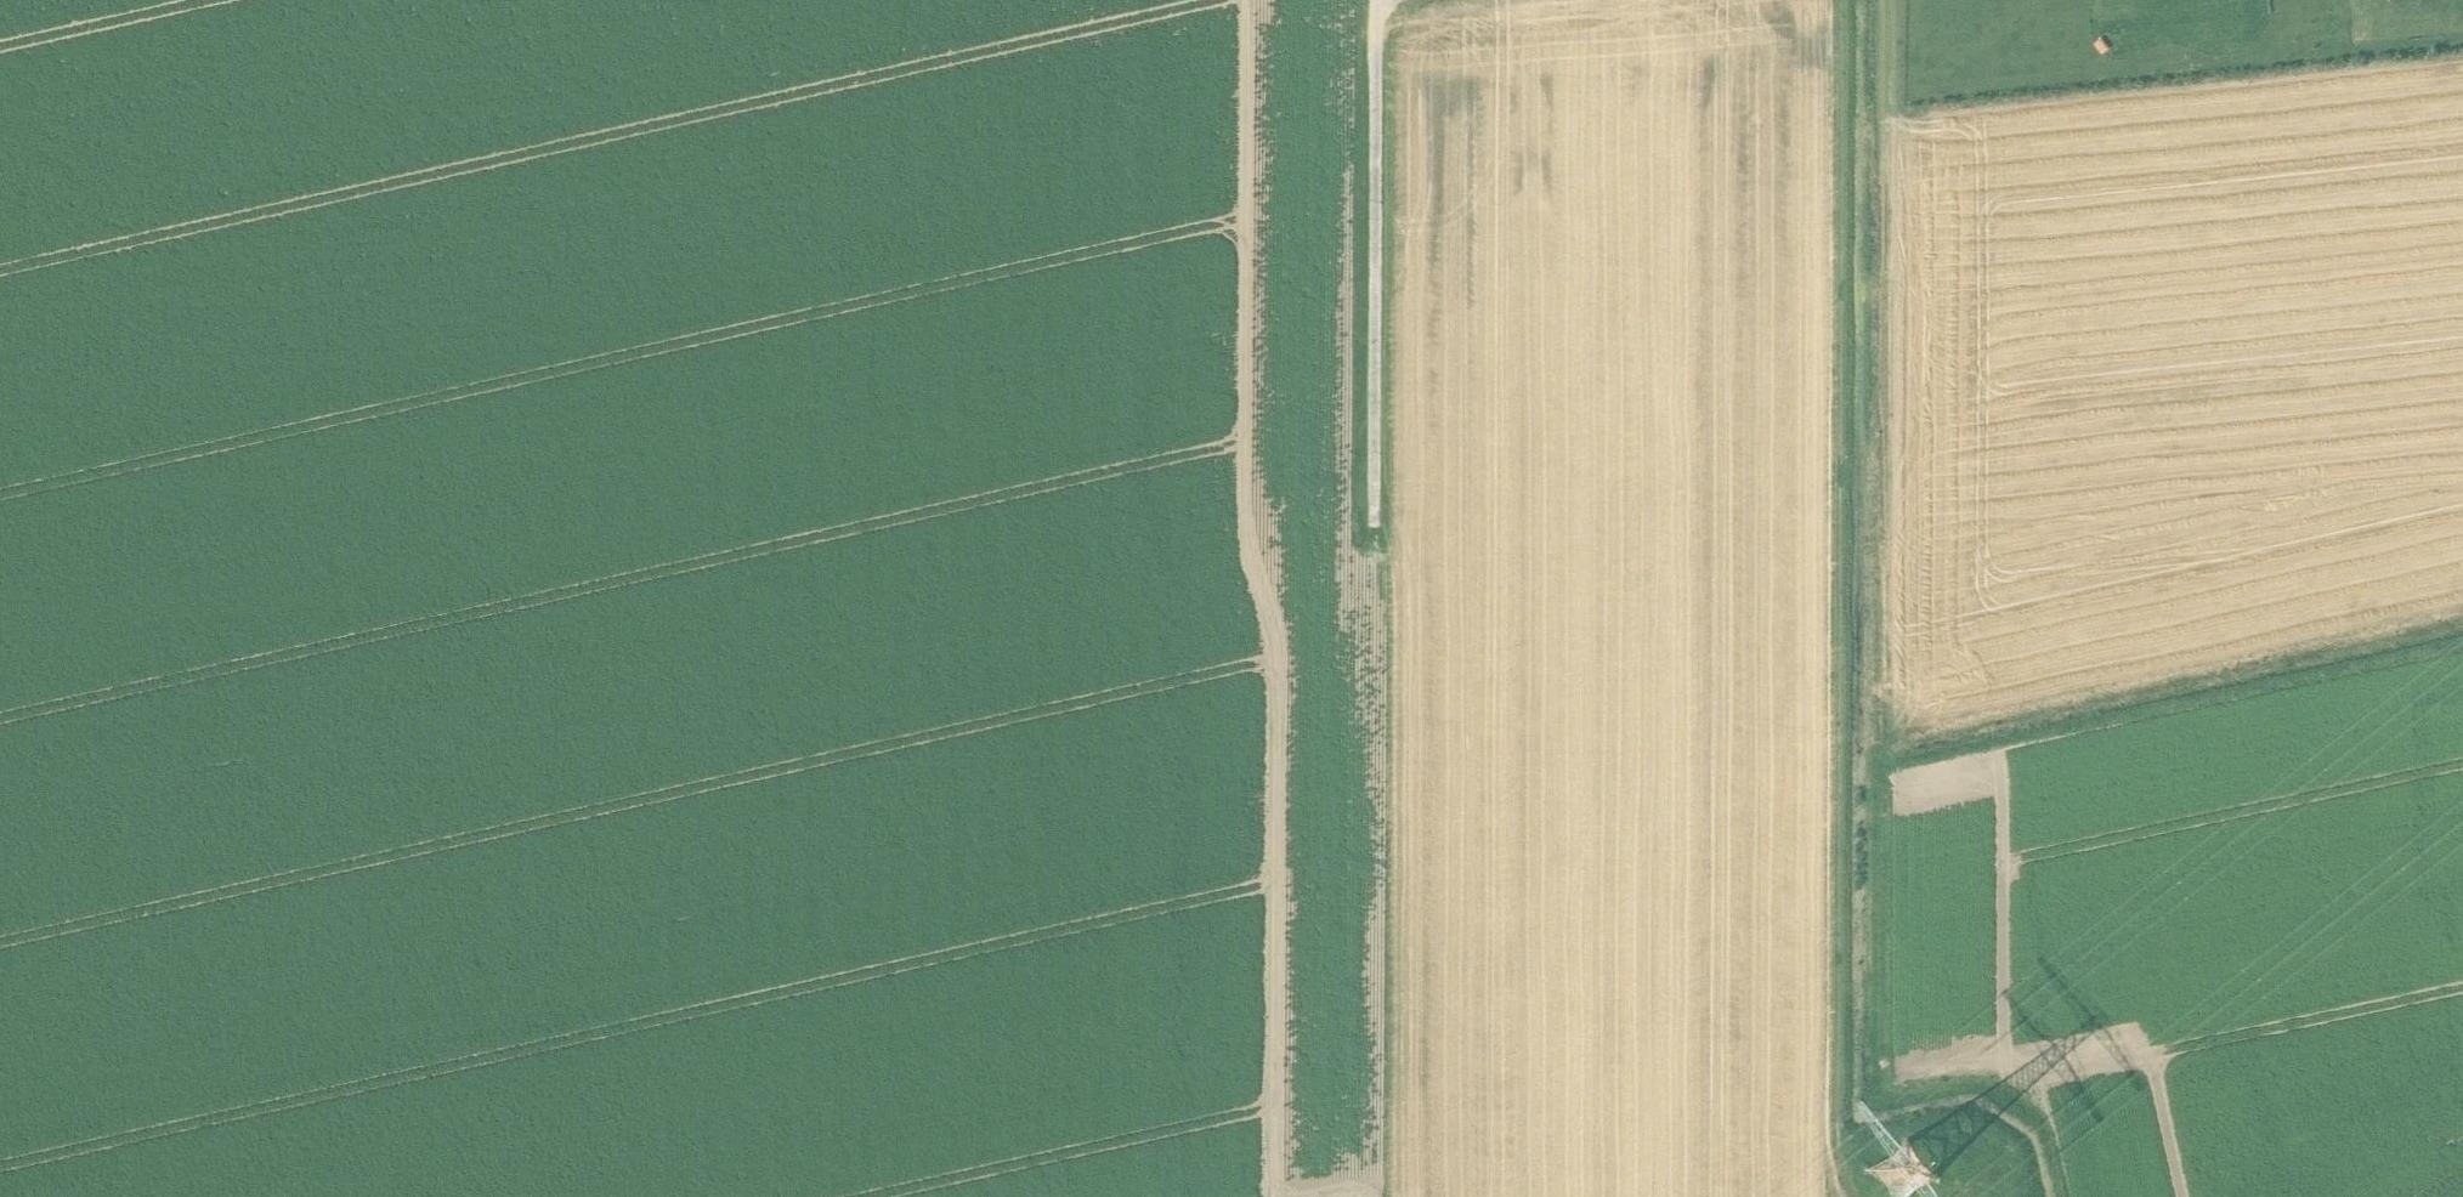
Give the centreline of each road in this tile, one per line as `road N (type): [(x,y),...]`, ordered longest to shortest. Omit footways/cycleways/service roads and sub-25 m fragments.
road 1 (track): [(1371,528),(1375,0)]

